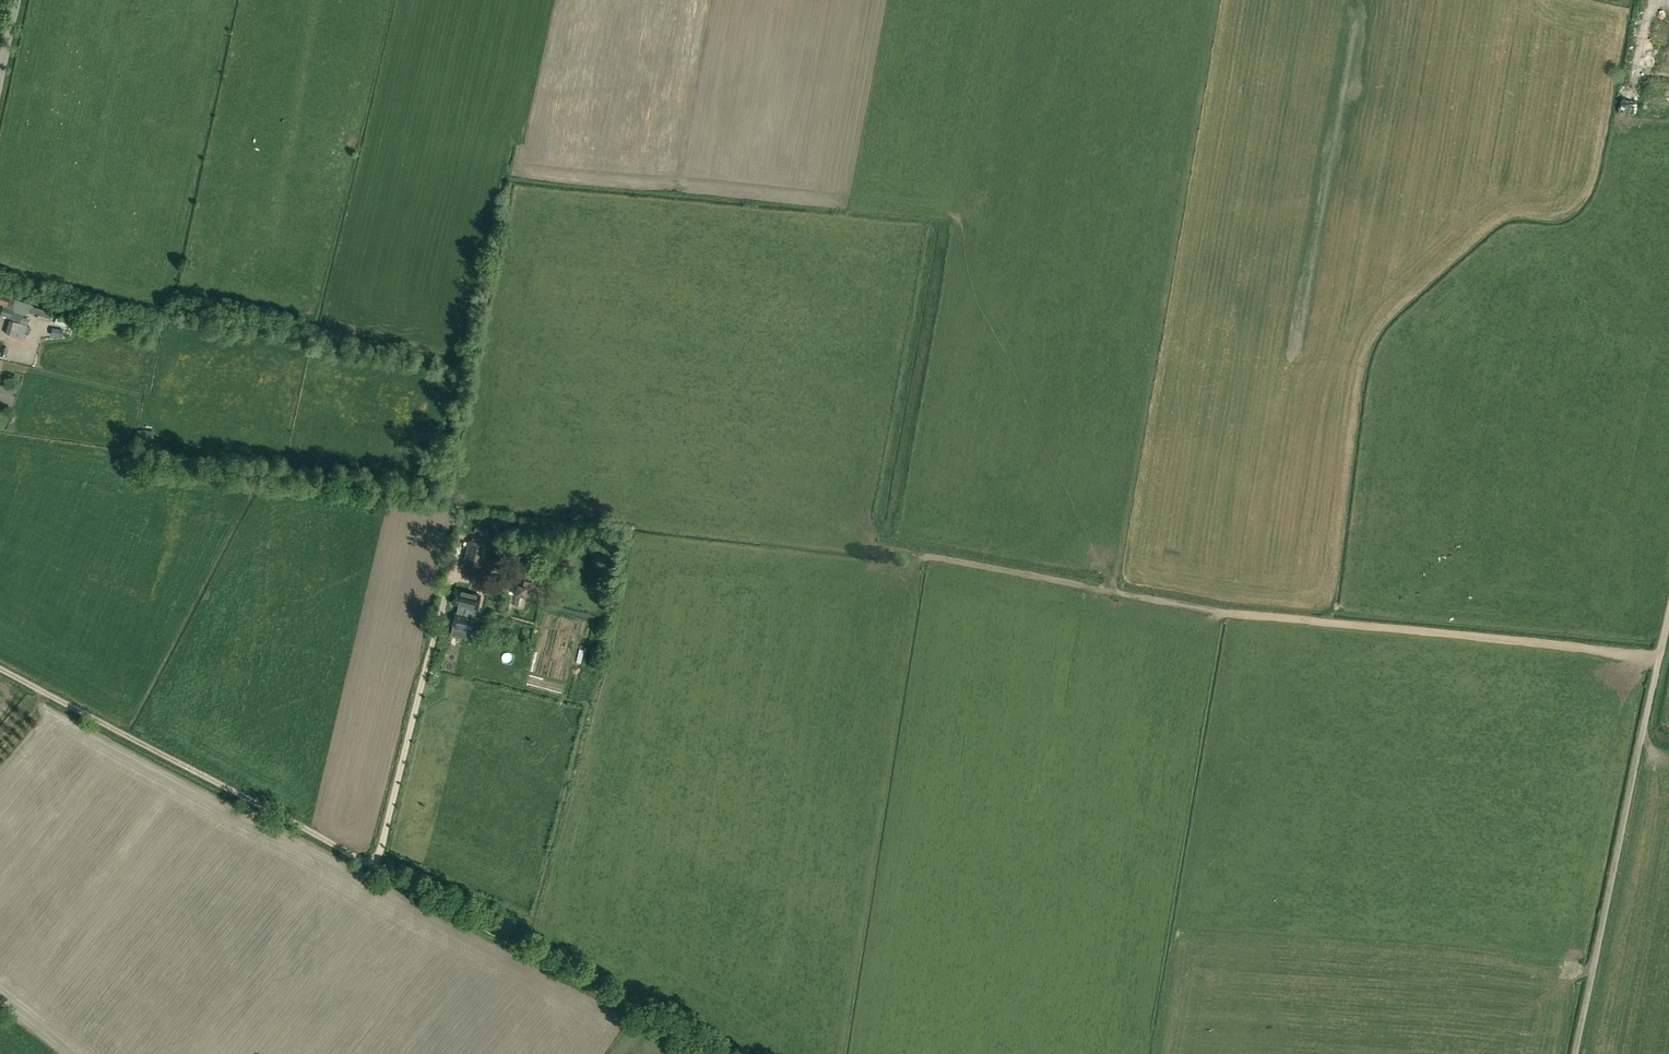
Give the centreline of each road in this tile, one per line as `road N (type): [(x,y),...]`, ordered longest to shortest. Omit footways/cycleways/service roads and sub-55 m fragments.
road 1 (track): [(918,557),(1113,591),(1215,0)]
road 2 (track): [(441,610),(380,850),(366,860),(0,668)]
road 3 (track): [(1113,591),(1237,614),(1659,659)]
road 4 (track): [(1668,614),(1576,1053)]

